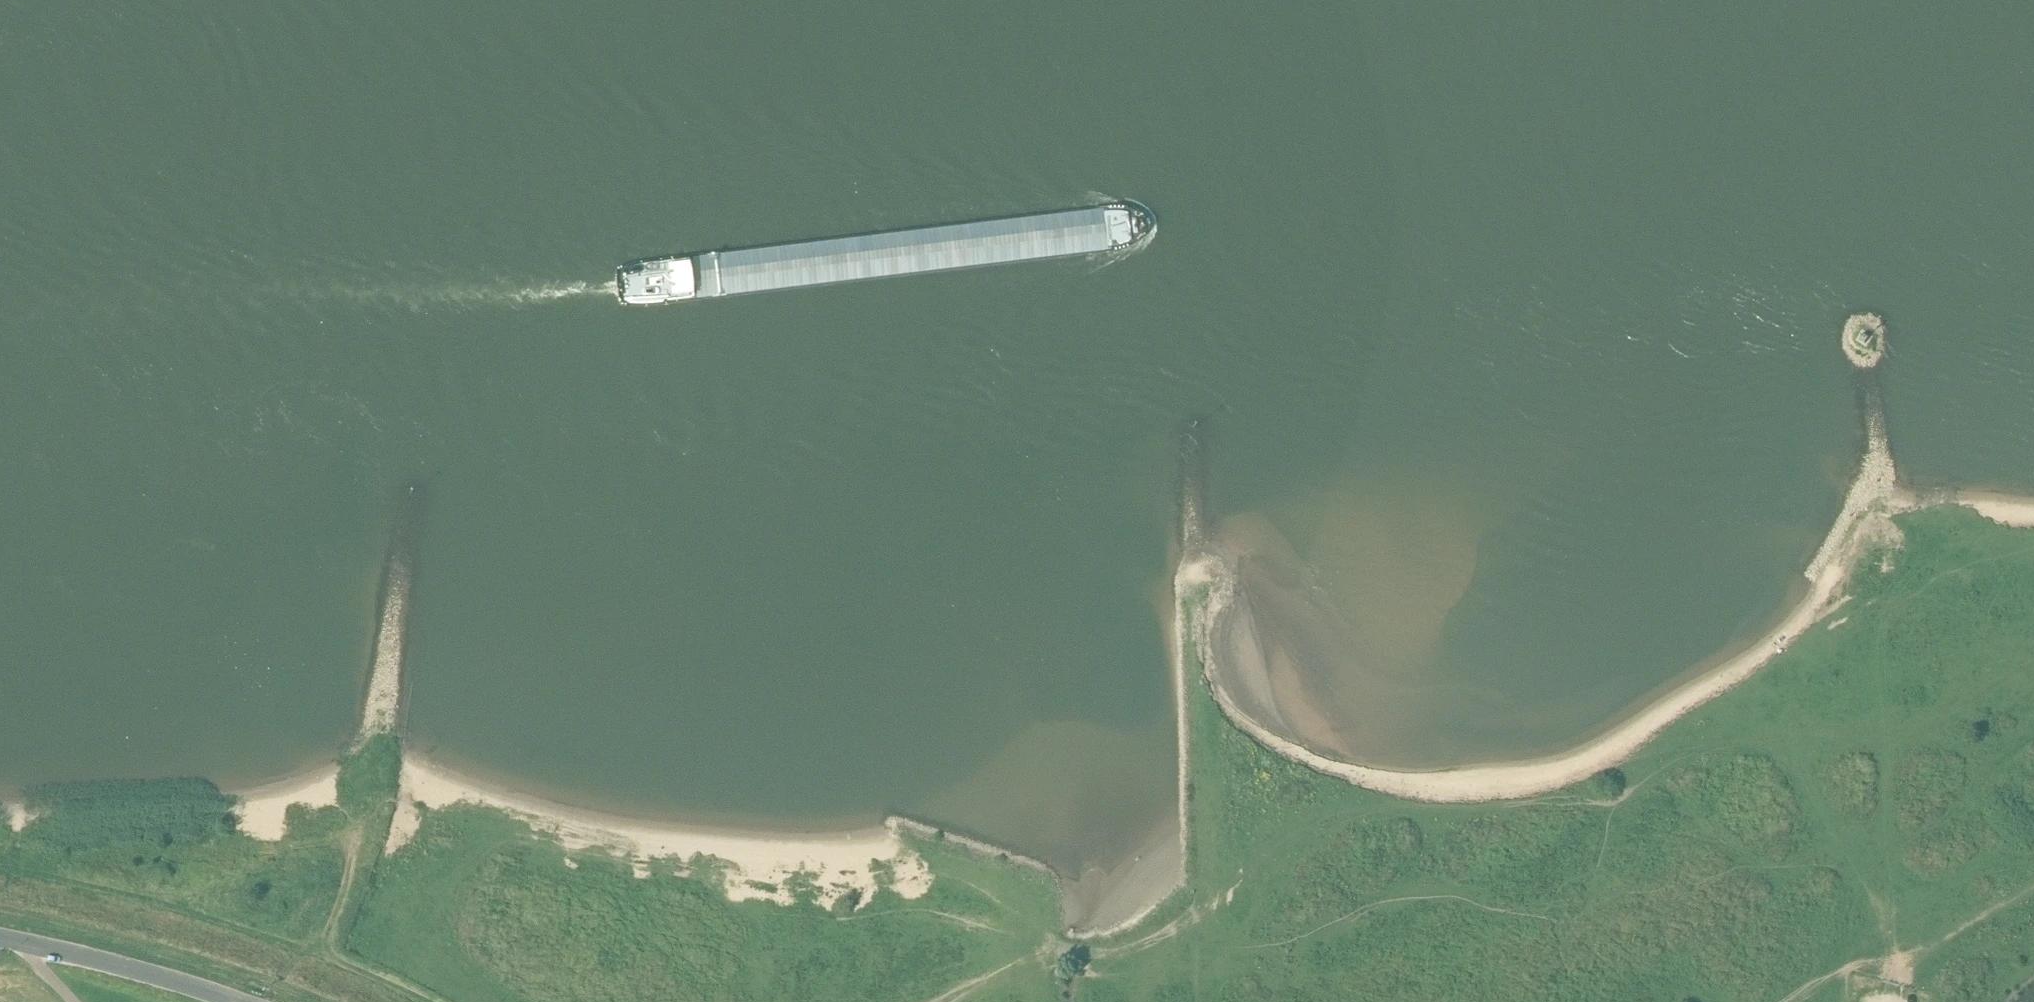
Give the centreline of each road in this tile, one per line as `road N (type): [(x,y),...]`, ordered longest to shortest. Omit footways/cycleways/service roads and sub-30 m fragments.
road 1 (track): [(321,949),(121,892),(0,867)]
road 2 (tertiary): [(242,1001),(0,939)]
road 3 (track): [(434,1001),(321,949)]

